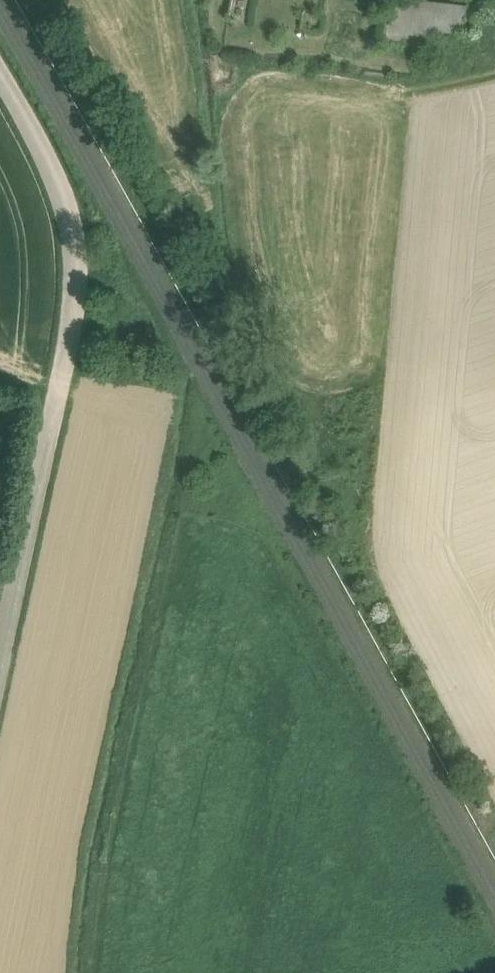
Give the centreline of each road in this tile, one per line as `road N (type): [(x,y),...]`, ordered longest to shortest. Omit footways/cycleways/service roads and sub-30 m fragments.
road 1 (unclassified): [(0,75),(59,185),(73,231),(75,301),(0,672)]

